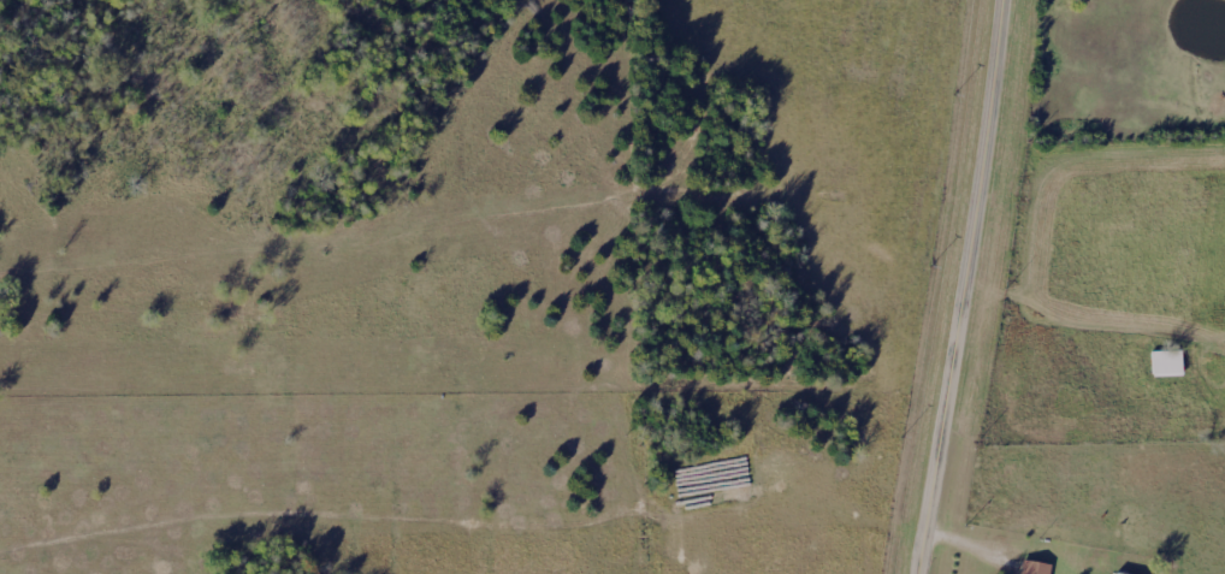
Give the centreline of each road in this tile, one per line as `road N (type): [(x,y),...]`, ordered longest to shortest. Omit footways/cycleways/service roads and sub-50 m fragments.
road 1 (tertiary): [(927,573),(1008,0)]
road 2 (residential): [(972,262),(1144,374)]

